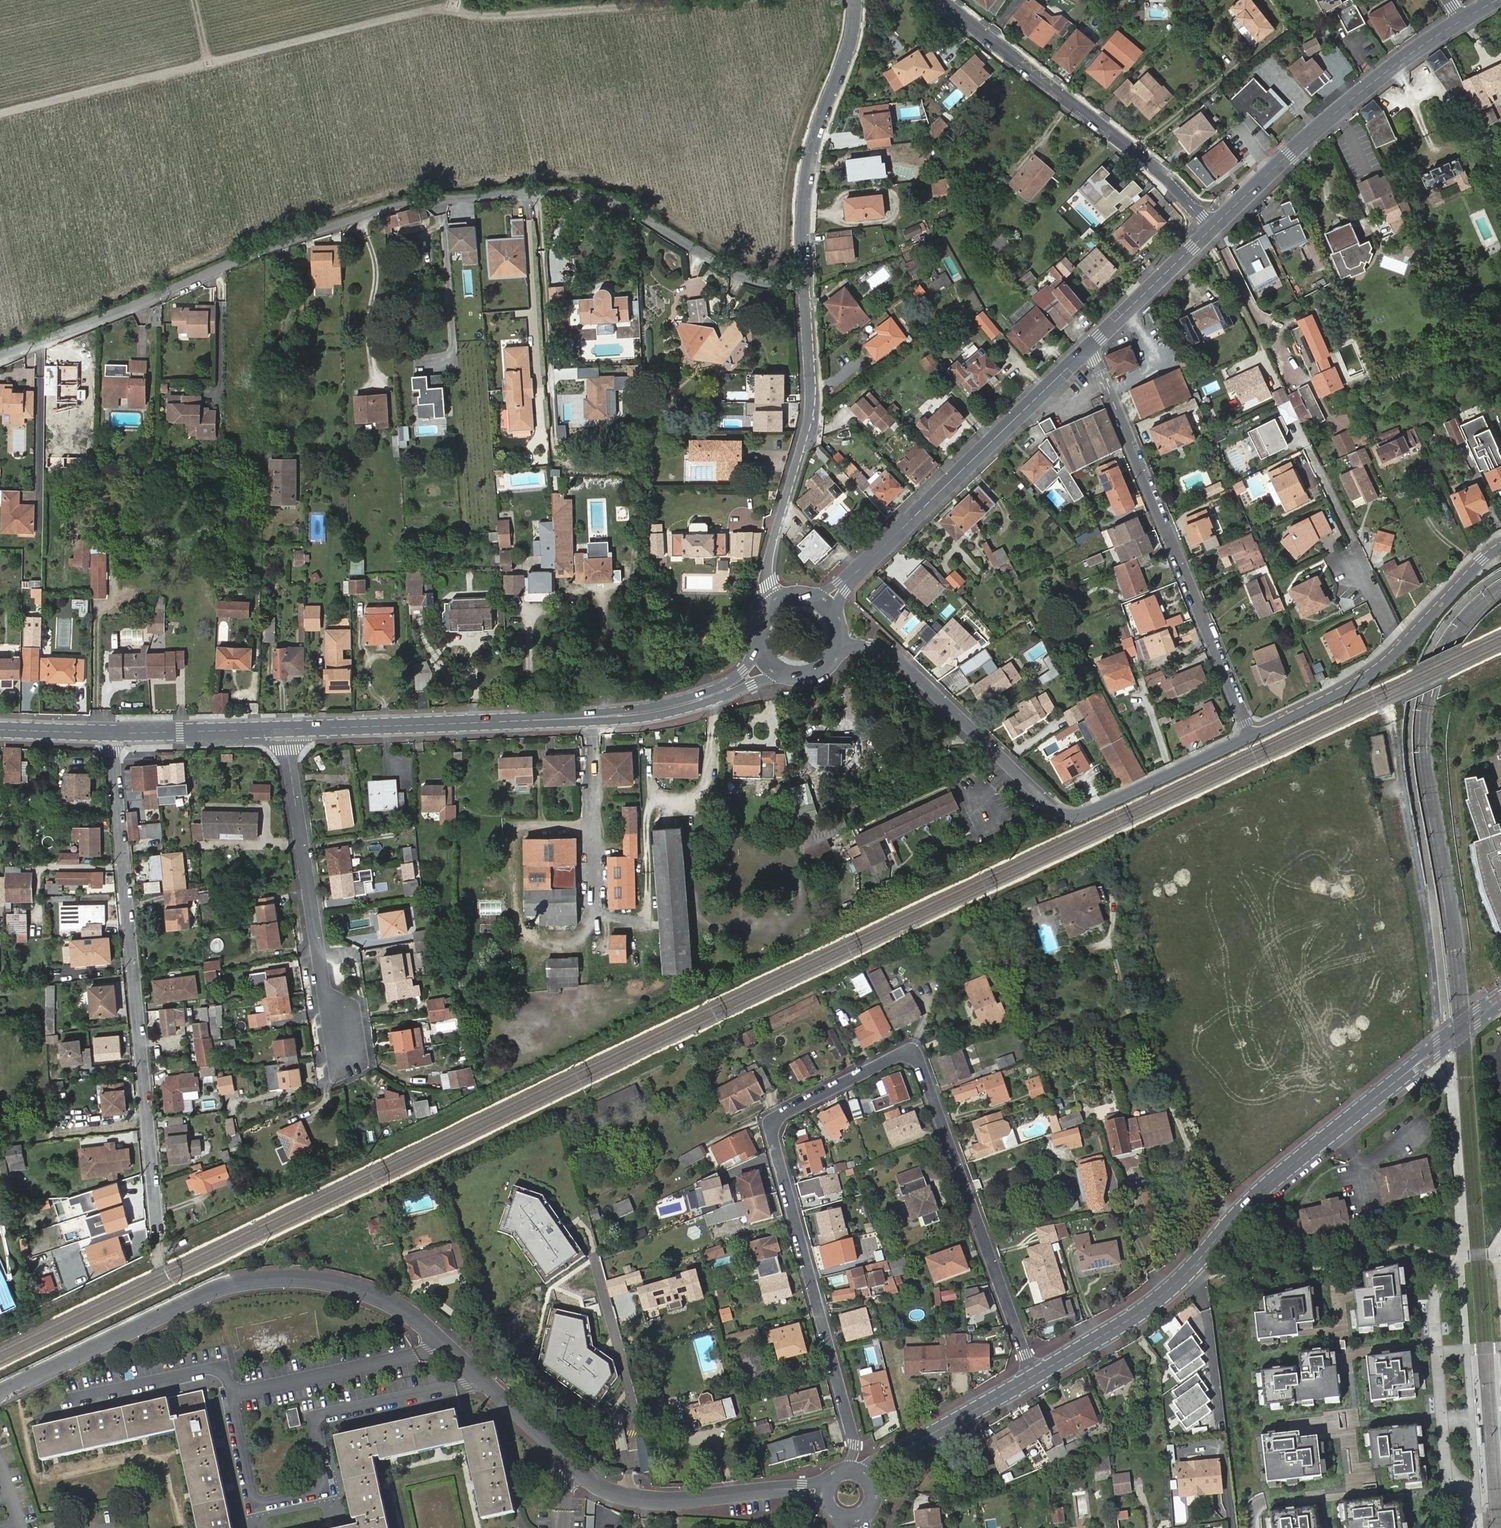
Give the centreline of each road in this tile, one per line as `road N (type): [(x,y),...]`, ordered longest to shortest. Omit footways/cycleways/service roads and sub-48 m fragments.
road 1 (track): [(0,341),(342,207),(411,187),(592,180),(631,191),(722,254),(783,270),(796,134),(834,34),(826,0)]
road 2 (unclassified): [(826,1491),(667,1501),(605,1490),(420,1323),(351,1288),(304,1279),(218,1289),(0,1393)]
road 3 (residential): [(1034,1376),(922,1067),(912,1055),(897,1055),(782,1114),(771,1133),(855,1444),(844,1471)]
road 4 (unclassified): [(0,355),(401,205),(532,188),(600,196),(743,276),(804,285)]
road 5 (tertiary): [(1034,1376),(1144,1310),(1260,1194),(1500,1000)]
road 6 (residential): [(111,733),(158,1231)]
road 7 (unclassified): [(842,644),(893,654),(1064,814),(1078,817),(1250,735)]
road 8 (track): [(454,7),(0,113)]
road 9 (residential): [(1250,735),(1090,346)]
road 10 (residential): [(1213,227),(1157,172),(943,0)]
road 11 (primary): [(848,579),(1090,346)]
road 12 (primary): [(1213,227),(1396,64),(1464,19)]
road 13 (primary): [(286,729),(610,716)]
road 14 (residential): [(286,729),(325,991),(346,1046)]
road 15 (residential): [(804,285),(810,405),(767,563),(773,601)]
road 16 (residential): [(853,0),(804,194),(804,285)]
road 17 (track): [(455,0),(454,7),(471,14),(524,14),(722,0)]
road 18 (track): [(1500,982),(1475,915),(1458,773)]
road 19 (tertiary): [(867,1478),(1034,1376)]
road 20 (primary): [(610,716),(673,713),(780,675)]
road 21 (residential): [(1250,735),(1370,672),(1400,645)]
road 22 (primary): [(1090,346),(1213,227)]
road 23 (primary): [(757,648),(720,688),(610,716)]
road 24 (primary): [(263,730),(111,733)]
road 25 (residential): [(1400,645),(1500,545)]

